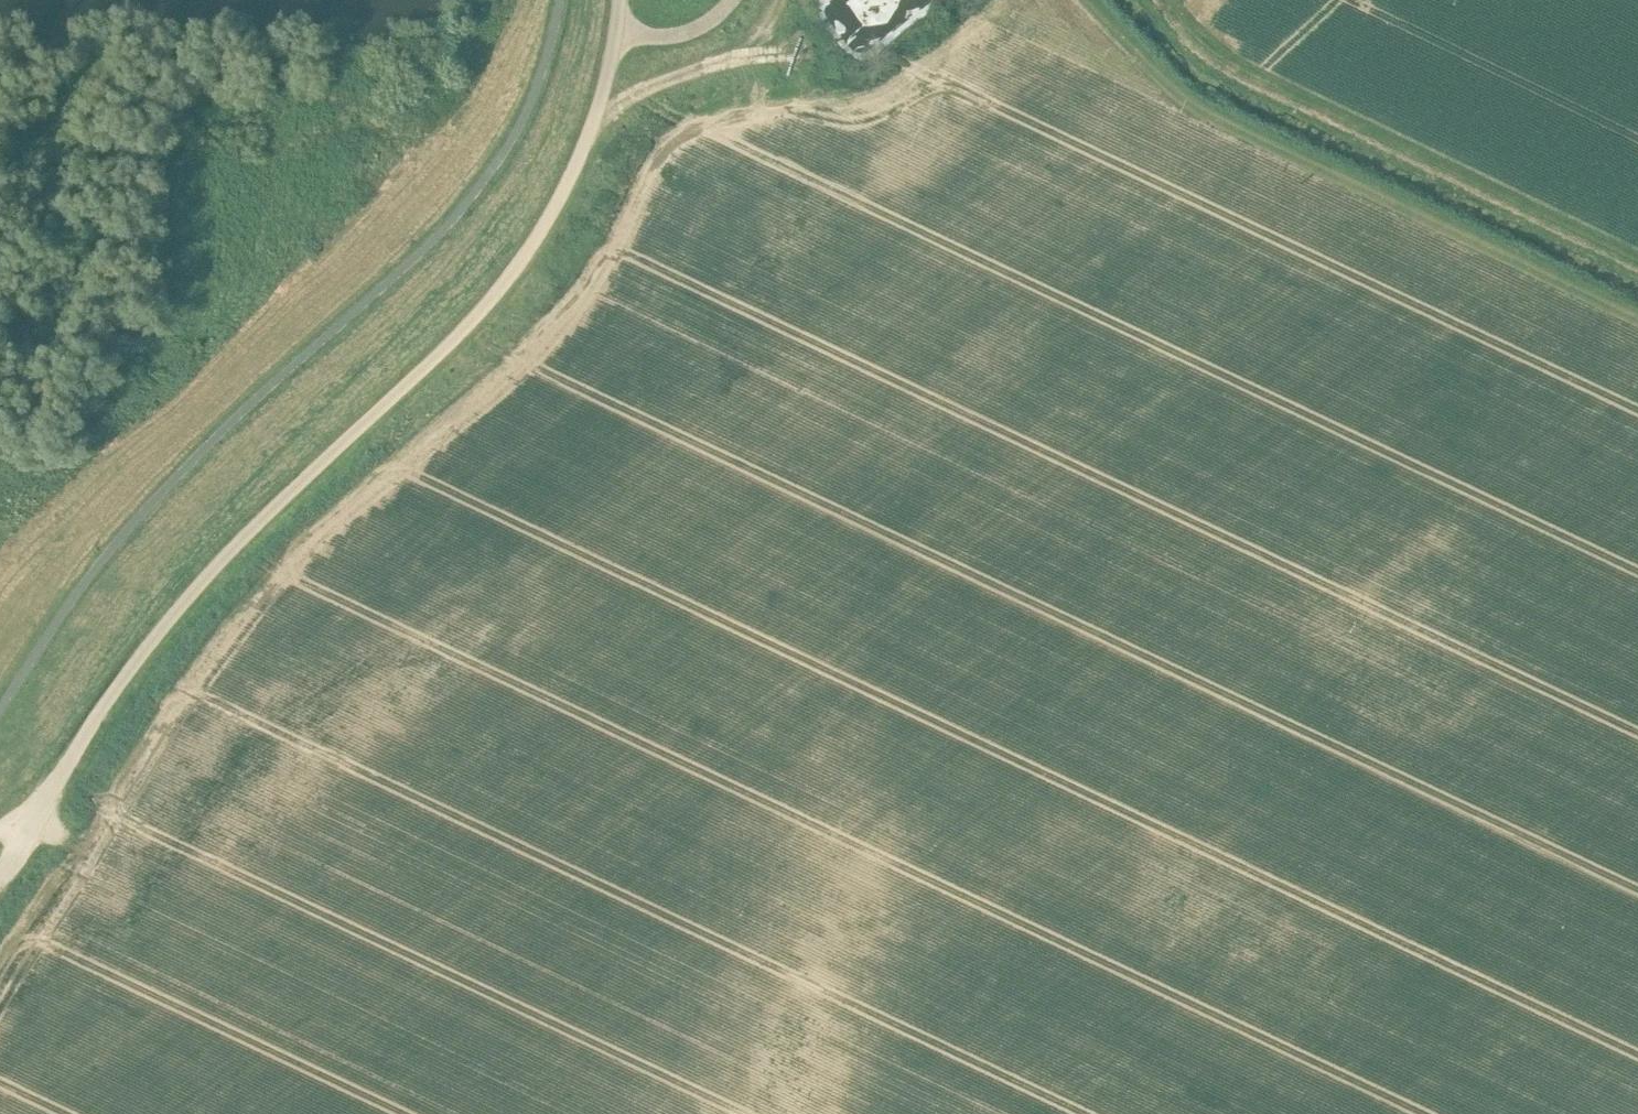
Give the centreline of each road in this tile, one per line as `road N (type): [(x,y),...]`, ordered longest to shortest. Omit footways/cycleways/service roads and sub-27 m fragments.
road 1 (unclassified): [(0,873),(199,585),(502,296),(554,221),(593,133),(617,44),(620,0)]

